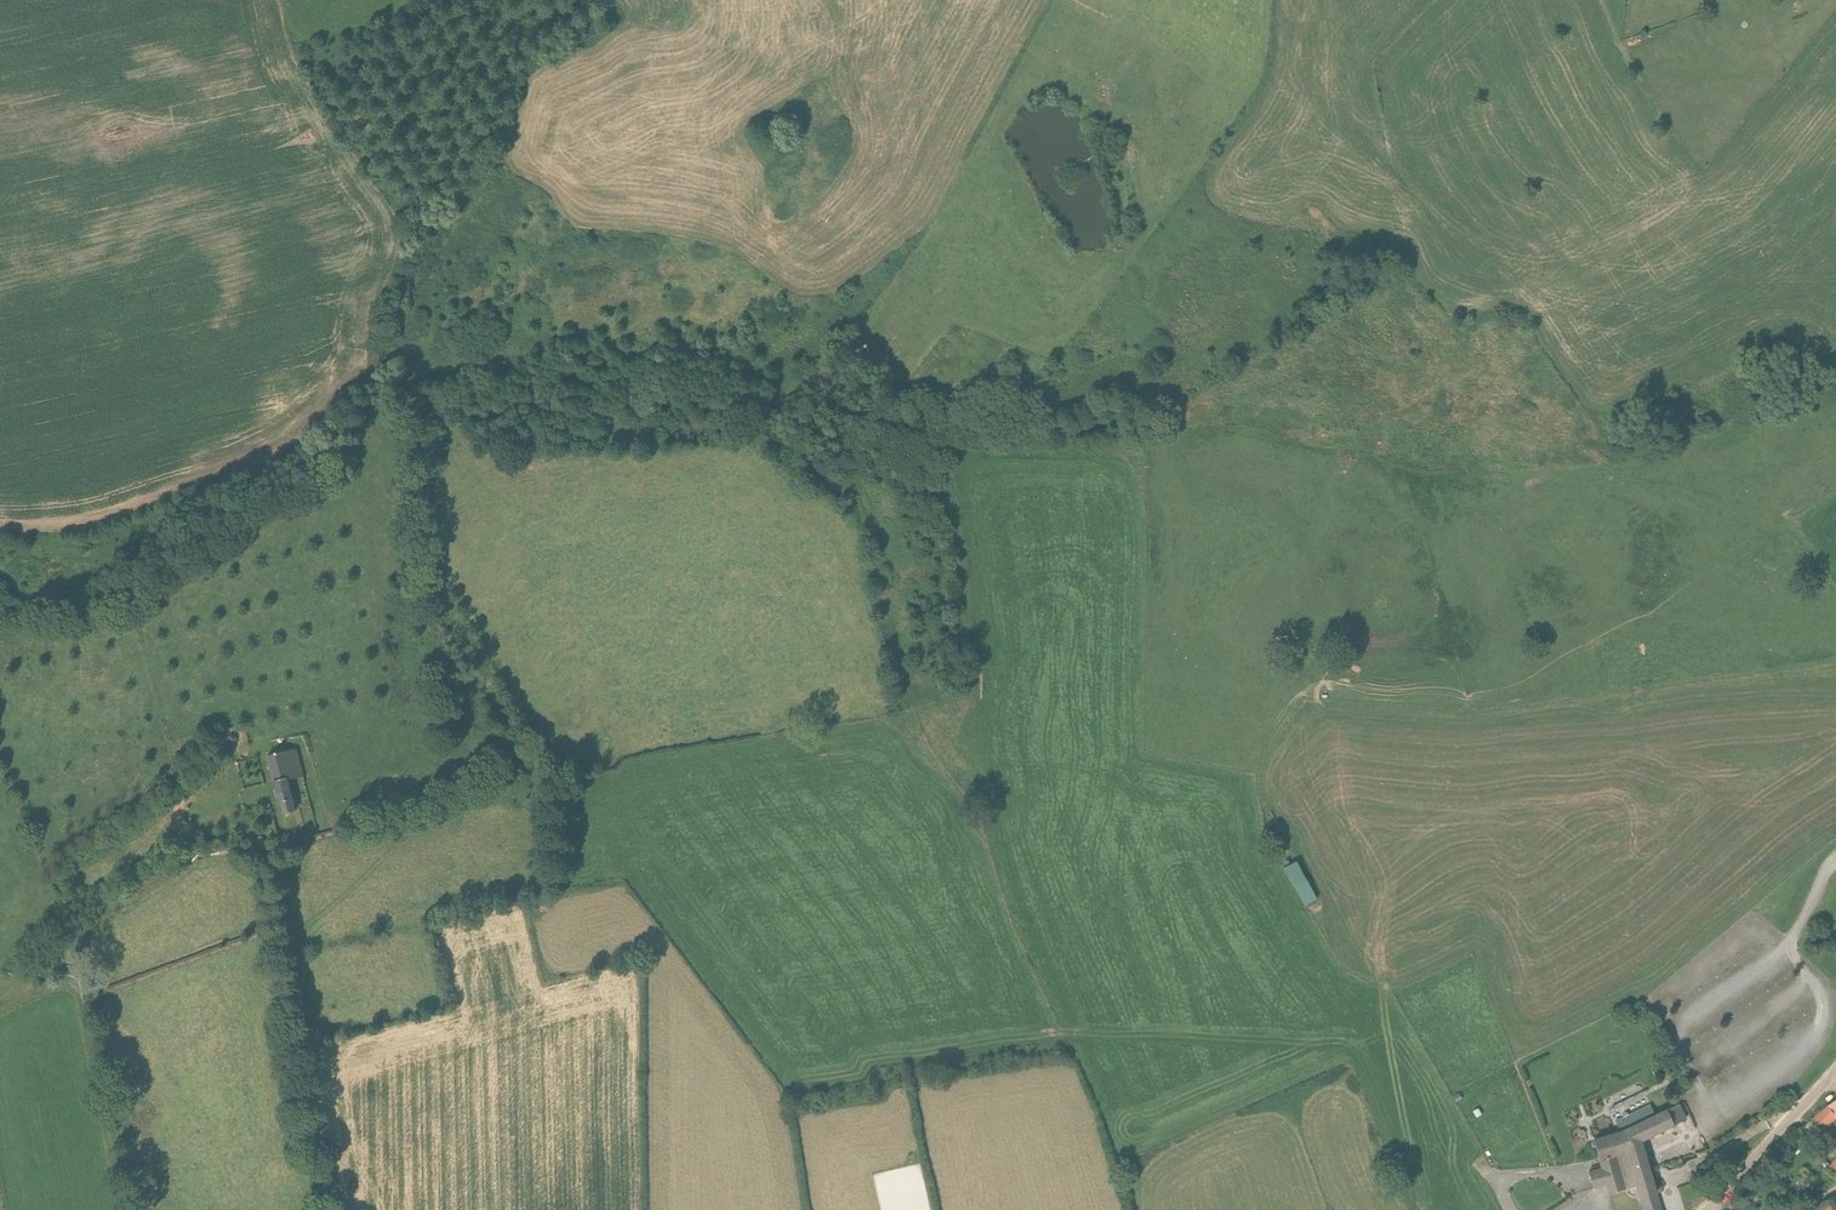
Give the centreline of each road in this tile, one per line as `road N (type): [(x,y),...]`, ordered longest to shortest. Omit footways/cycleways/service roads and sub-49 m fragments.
road 1 (unclassified): [(1835,1091),(1726,1209)]

